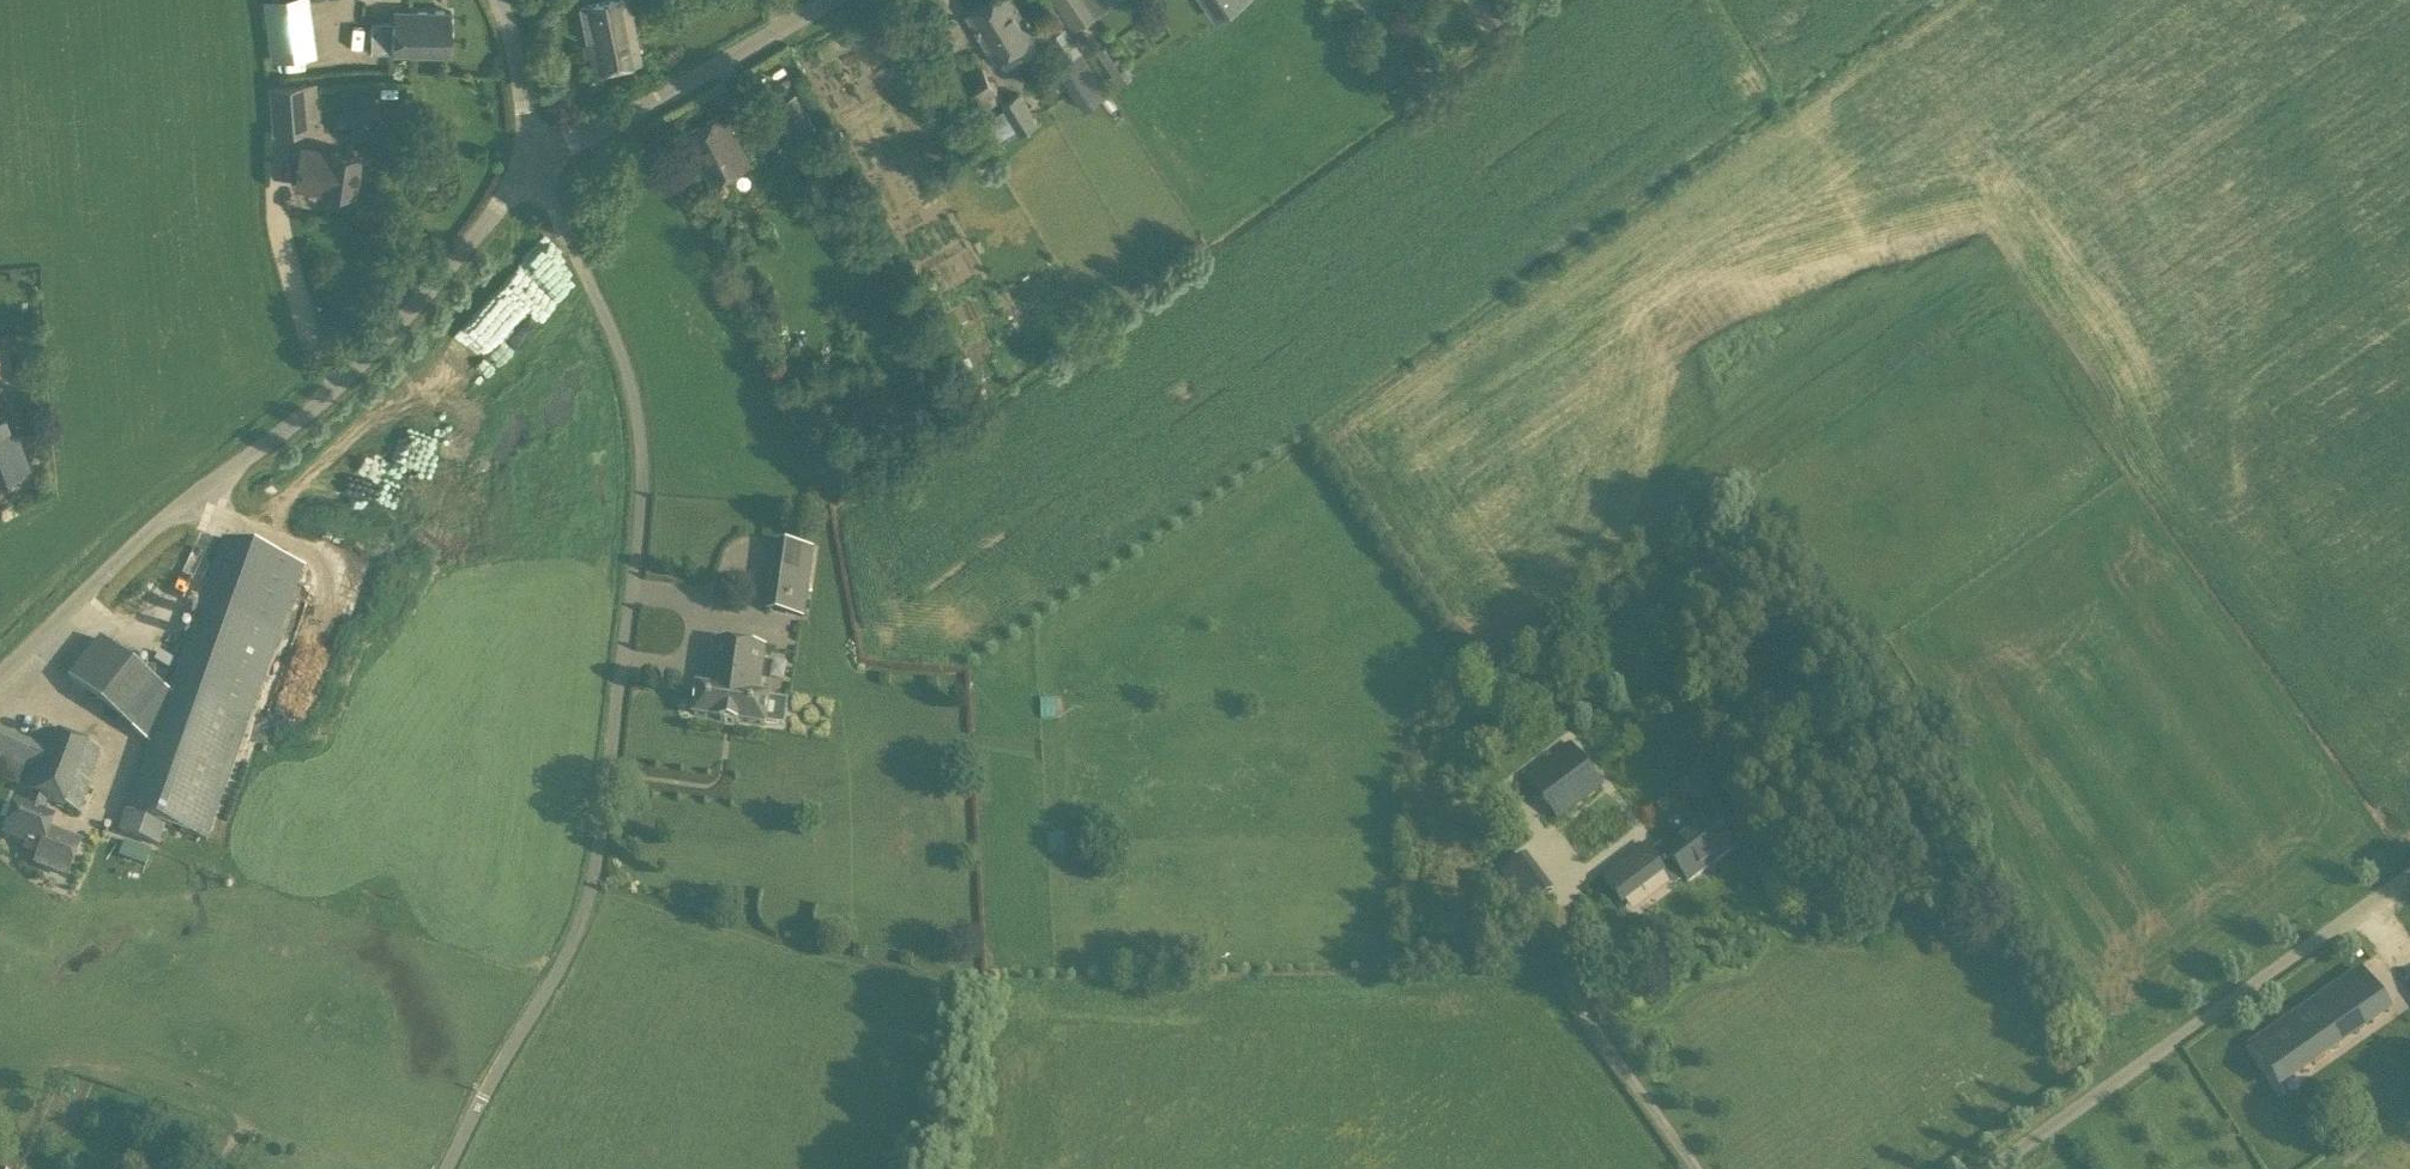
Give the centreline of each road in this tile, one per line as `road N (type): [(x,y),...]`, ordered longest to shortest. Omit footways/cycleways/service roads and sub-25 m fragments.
road 1 (unclassified): [(542,162),(623,368),(643,442),(642,514),(596,877),(568,954),(447,1168)]
road 2 (unclassified): [(0,681),(162,526),(324,401),(412,314),(542,162)]
road 3 (unclassified): [(2409,871),(1990,1168)]
road 4 (unclassified): [(542,162),(702,81),(837,0)]
road 5 (unclassified): [(542,162),(502,0)]

